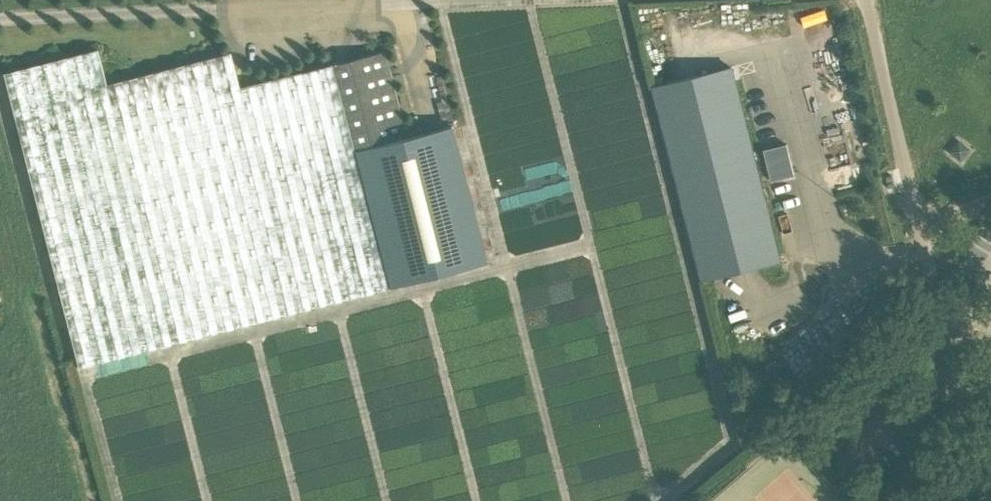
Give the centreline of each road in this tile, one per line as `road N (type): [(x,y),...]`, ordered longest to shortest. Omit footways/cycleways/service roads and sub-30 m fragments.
road 1 (unclassified): [(922,226),(866,0)]
road 2 (unclassified): [(990,422),(946,333),(922,226)]

